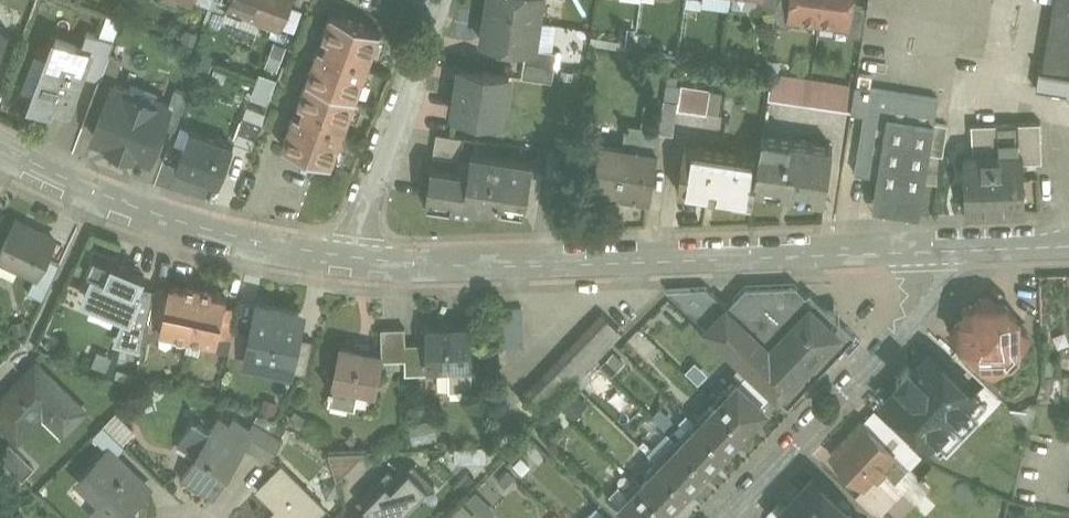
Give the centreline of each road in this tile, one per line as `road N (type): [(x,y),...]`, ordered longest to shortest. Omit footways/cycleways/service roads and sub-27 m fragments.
road 1 (residential): [(944,250),(447,264),(345,256)]
road 2 (residential): [(345,256),(164,216),(0,143)]
road 3 (residential): [(944,250),(904,325),(718,517)]
road 4 (residential): [(345,256),(442,0)]
road 5 (residential): [(1068,244),(944,250)]

